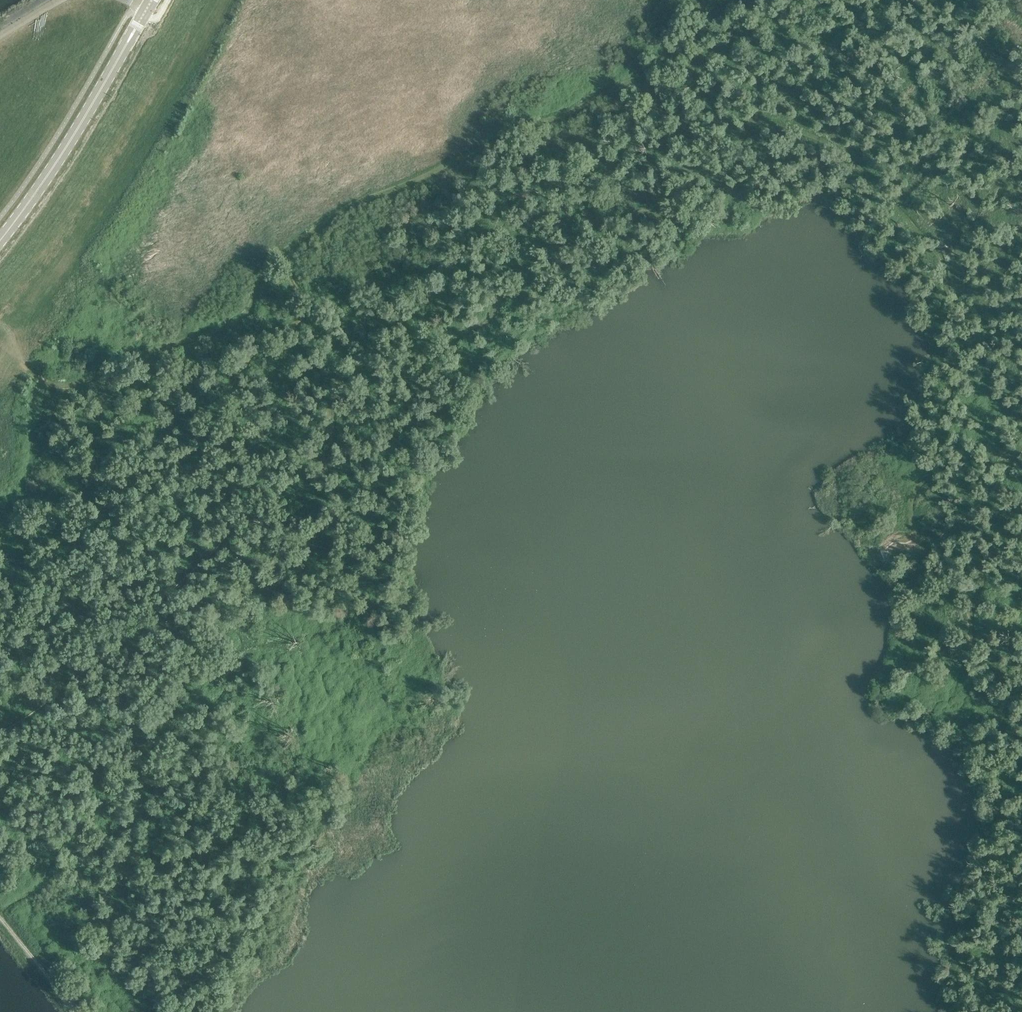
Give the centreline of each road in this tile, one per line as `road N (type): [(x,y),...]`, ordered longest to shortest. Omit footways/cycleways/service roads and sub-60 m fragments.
road 1 (secondary): [(0,241),(144,13)]

